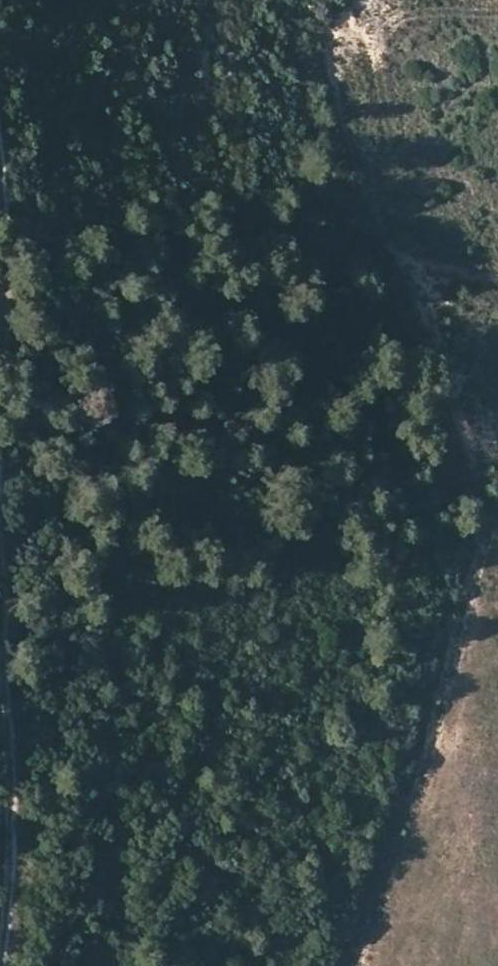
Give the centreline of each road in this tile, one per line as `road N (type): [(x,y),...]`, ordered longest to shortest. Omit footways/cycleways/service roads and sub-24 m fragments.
road 1 (track): [(0,965),(12,766),(0,667)]
road 2 (track): [(0,373),(8,278),(0,190)]

